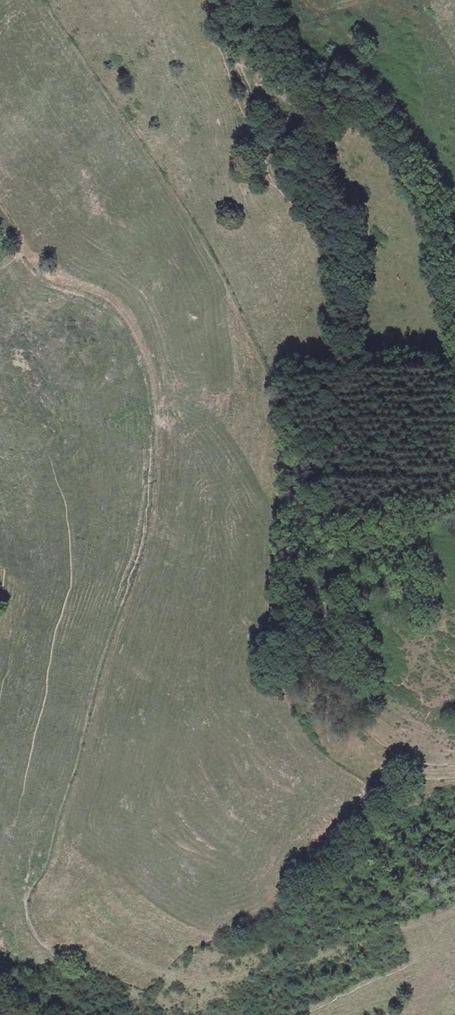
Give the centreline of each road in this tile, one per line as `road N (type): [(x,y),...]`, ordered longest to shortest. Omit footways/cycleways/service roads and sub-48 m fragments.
road 1 (track): [(0,212),(50,276),(103,296),(126,317),(149,364),(159,424),(148,558),(105,676),(52,869),(30,907),(36,931),(67,958)]

